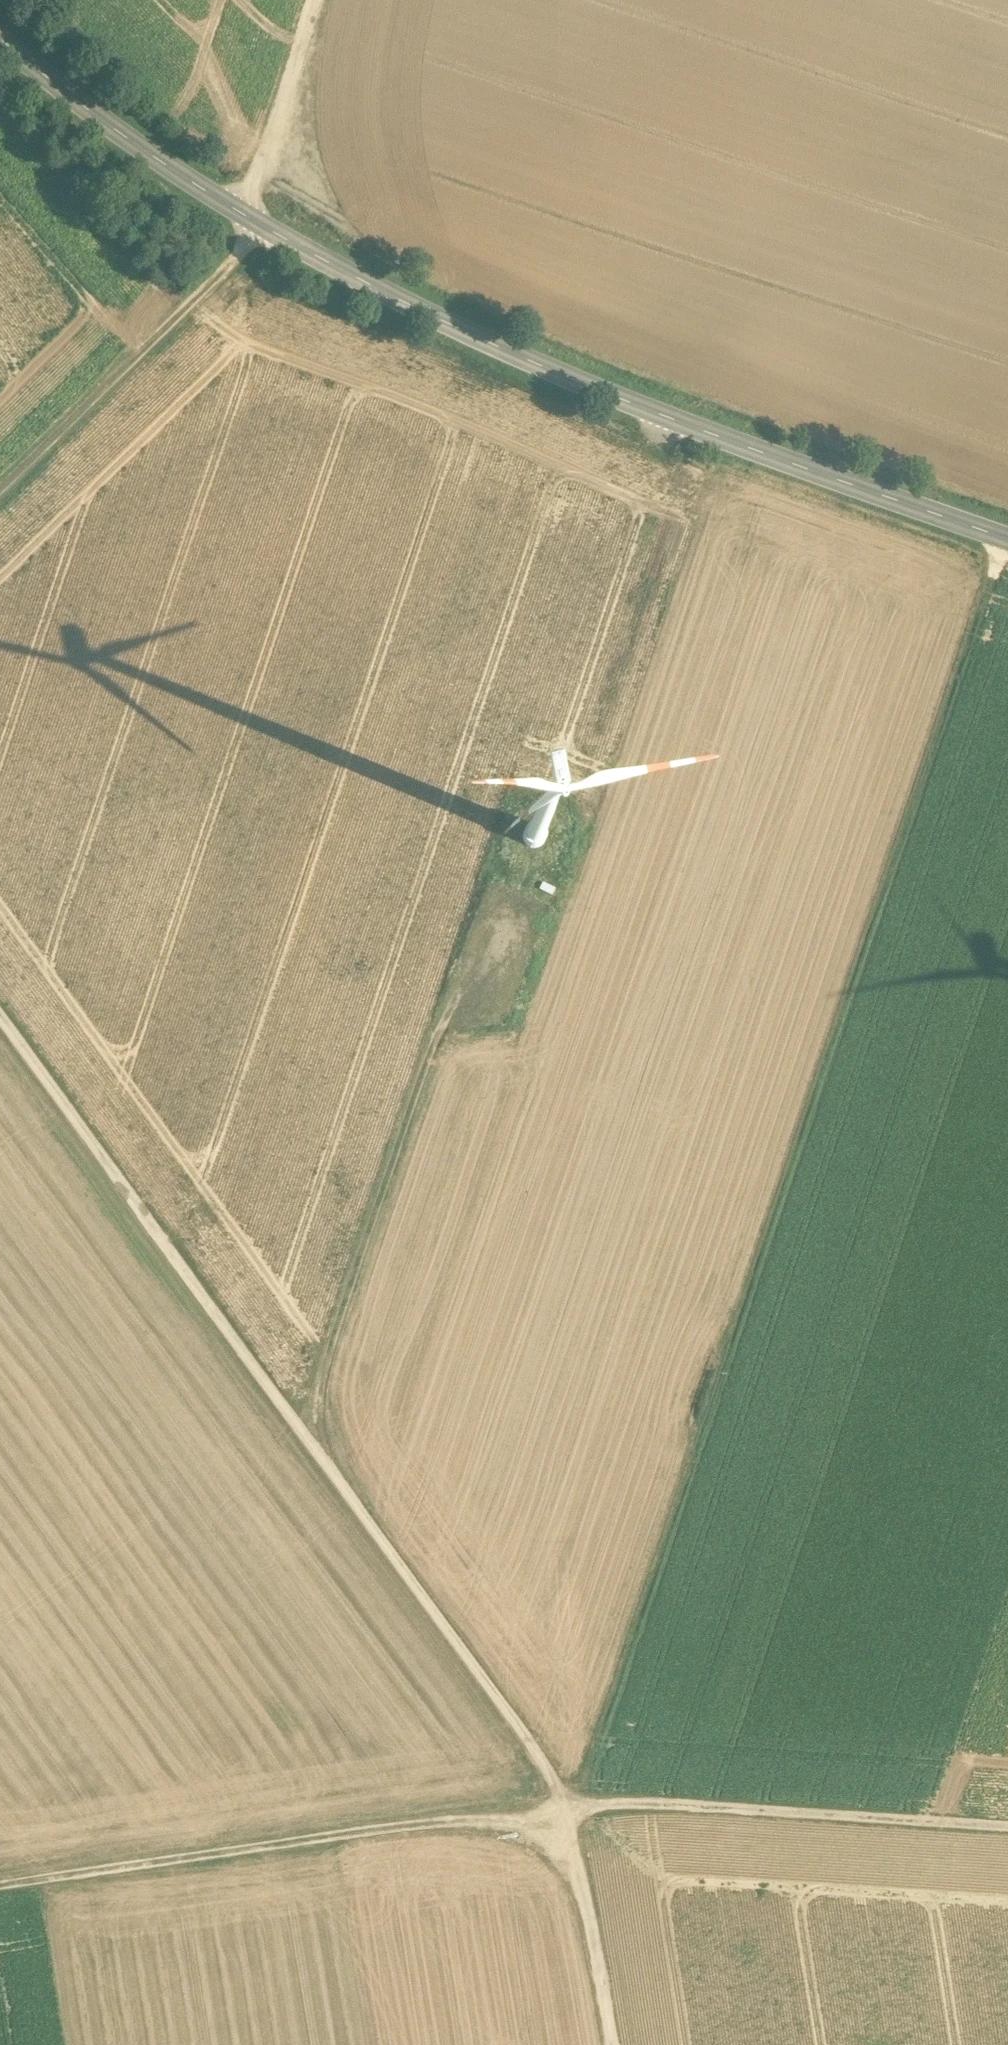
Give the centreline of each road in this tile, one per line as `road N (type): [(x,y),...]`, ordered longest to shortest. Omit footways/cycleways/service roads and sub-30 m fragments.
road 1 (track): [(585,1806),(587,1780),(1007,538)]
road 2 (tertiary): [(0,38),(193,182),(456,329),(712,434),(1007,538)]
road 3 (track): [(569,1809),(500,1824),(391,1827),(0,1887)]
road 4 (track): [(1007,1828),(605,1803),(569,1809)]
road 5 (track): [(0,490),(262,224)]
road 6 (track): [(569,1809),(614,2044)]
road 7 (track): [(314,0),(241,212)]

